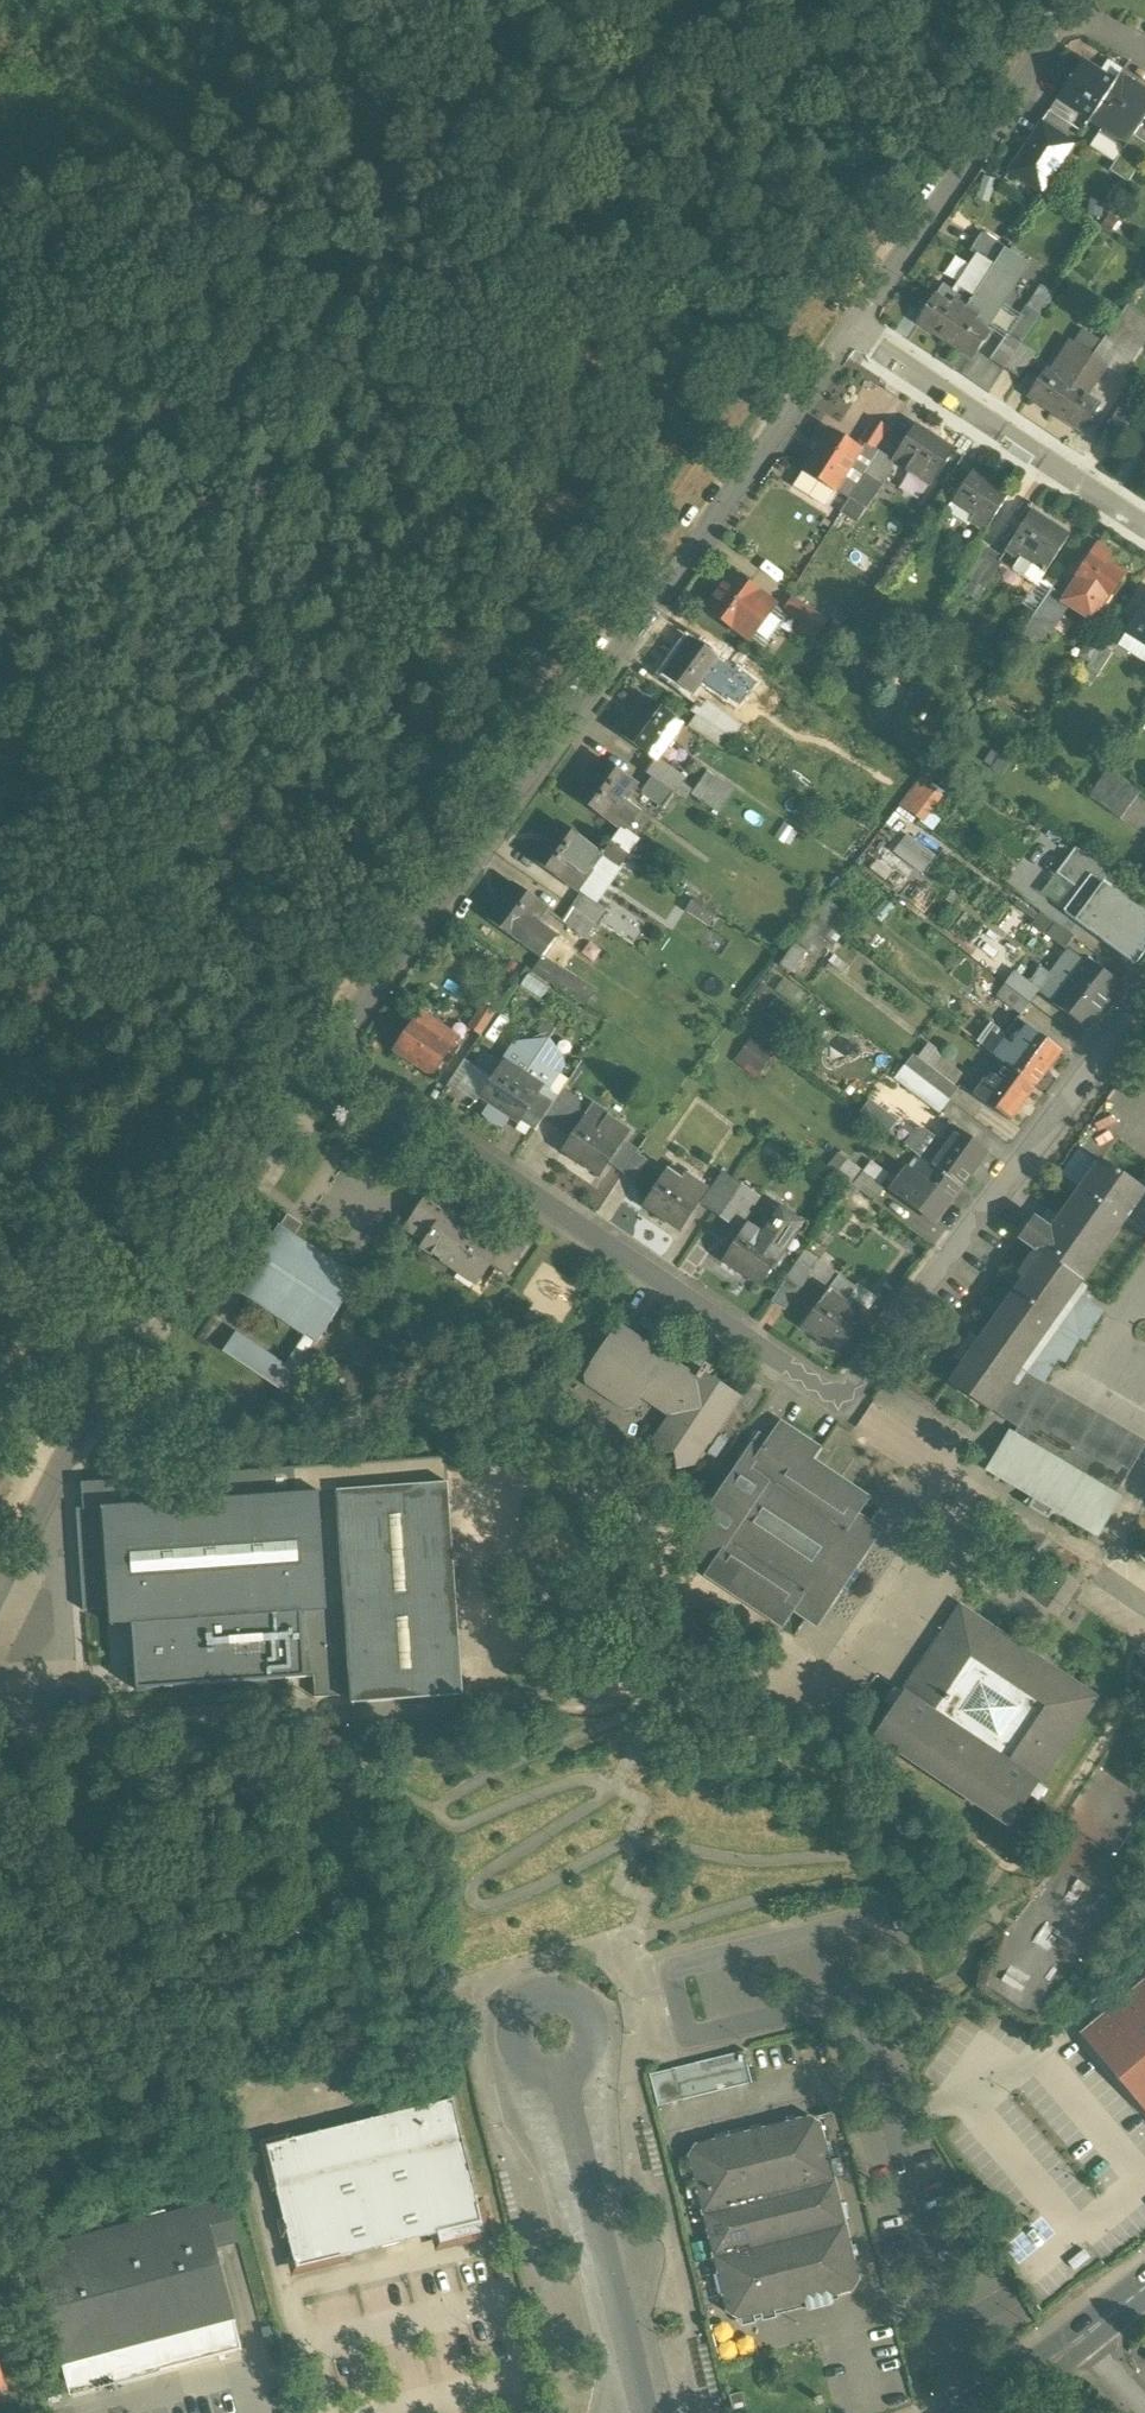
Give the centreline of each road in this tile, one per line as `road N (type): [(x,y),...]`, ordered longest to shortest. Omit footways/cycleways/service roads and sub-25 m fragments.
road 1 (residential): [(336,1058),(841,1402),(1144,999)]
road 2 (residential): [(852,329),(336,1058)]
road 3 (residential): [(336,1058),(162,1283),(0,1595)]
road 4 (residential): [(1073,17),(852,329)]
road 5 (residential): [(852,329),(1144,527)]
road 6 (tertiary): [(979,2412),(1082,2338)]

